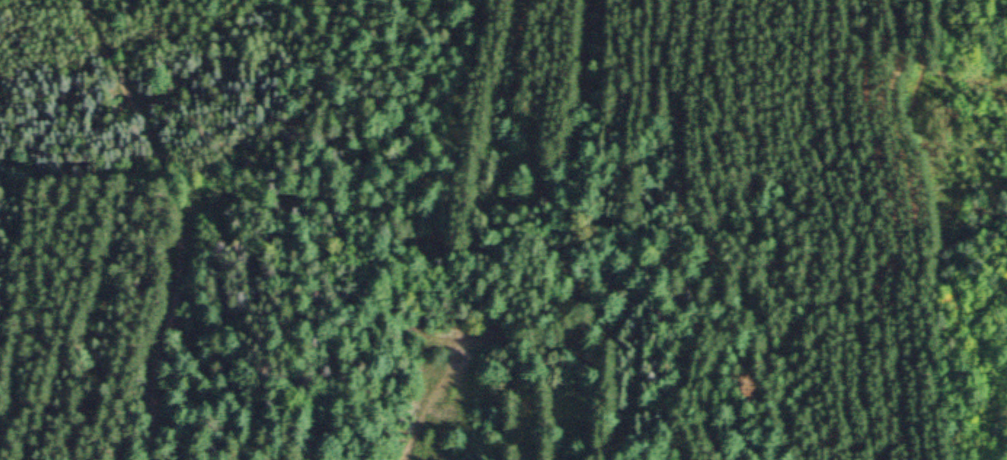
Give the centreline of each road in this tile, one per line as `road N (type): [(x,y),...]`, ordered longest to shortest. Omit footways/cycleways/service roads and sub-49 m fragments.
road 1 (track): [(79,0),(156,155),(184,249),(155,459)]
road 2 (track): [(1006,252),(963,256),(916,288),(912,378),(923,459)]
road 3 (track): [(398,459),(454,341),(454,245)]

